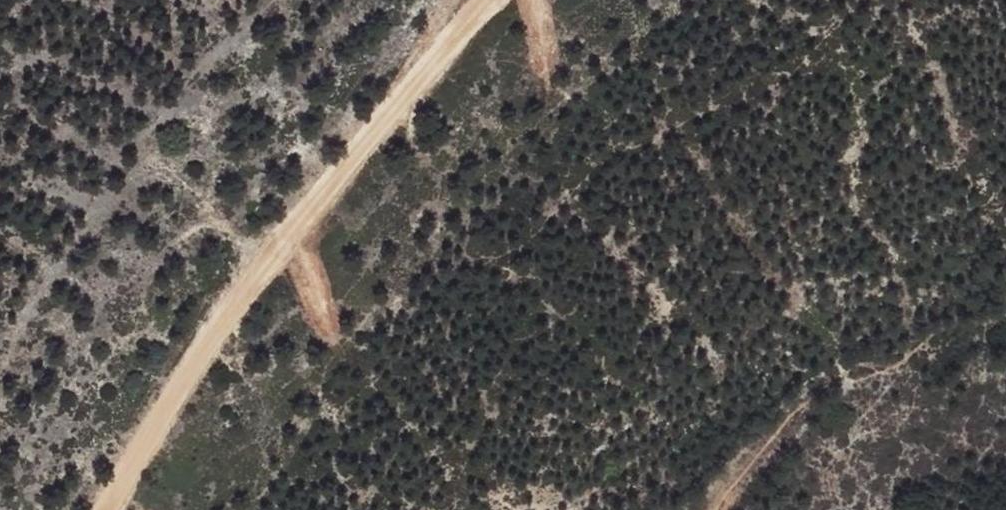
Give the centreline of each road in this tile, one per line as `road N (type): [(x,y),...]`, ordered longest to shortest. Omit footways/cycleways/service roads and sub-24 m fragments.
road 1 (track): [(104,509),(225,322),(497,0)]

